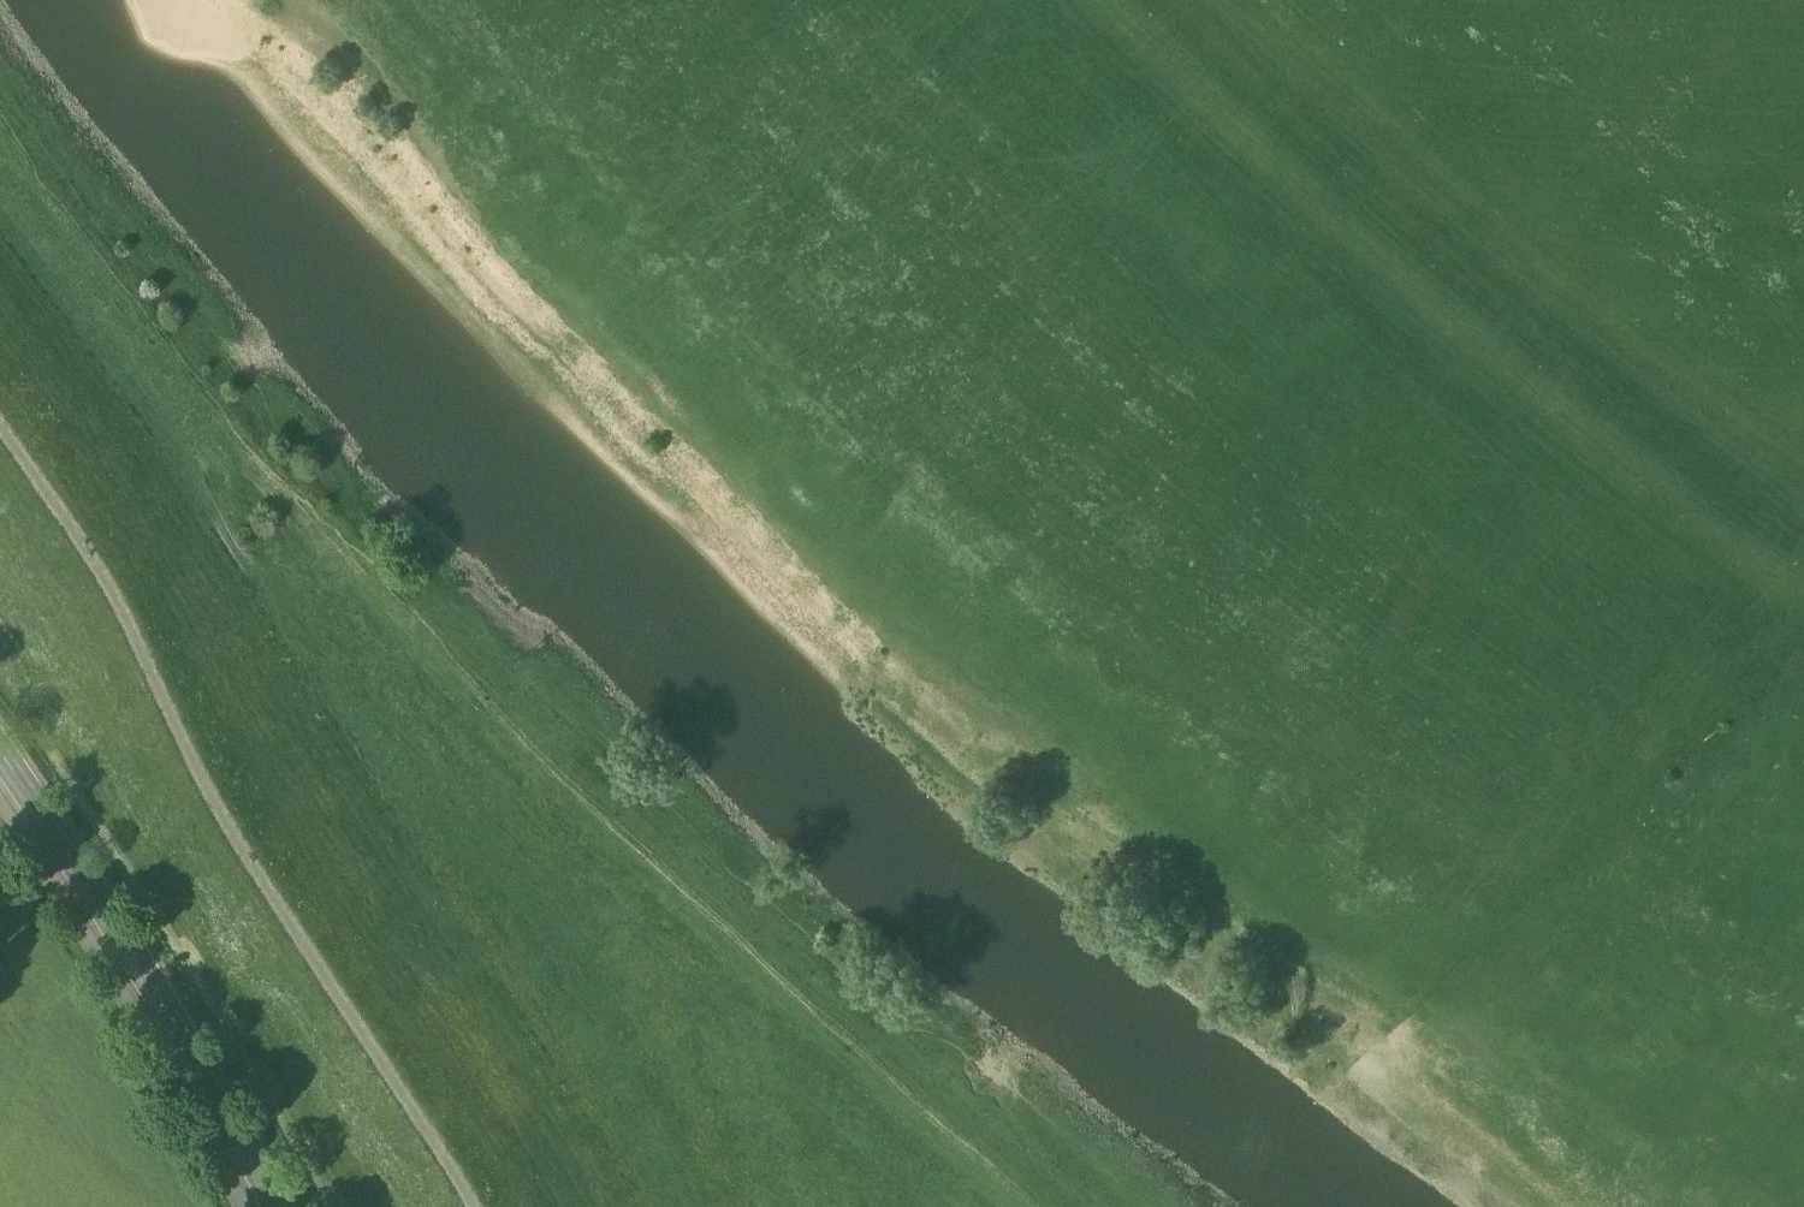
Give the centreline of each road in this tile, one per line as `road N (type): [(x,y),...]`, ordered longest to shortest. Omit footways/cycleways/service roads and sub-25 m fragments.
road 1 (secondary): [(0,750),(212,1079),(278,1206)]

